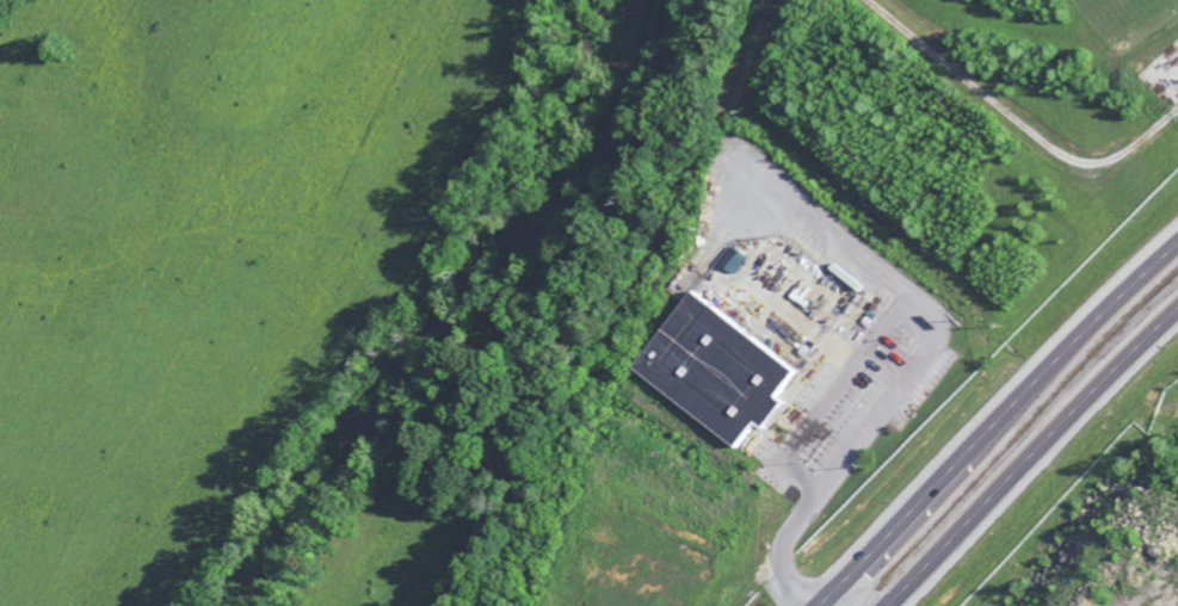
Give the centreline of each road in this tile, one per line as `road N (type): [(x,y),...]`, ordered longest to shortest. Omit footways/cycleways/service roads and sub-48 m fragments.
road 1 (trunk): [(1177,257),(828,605)]
road 2 (trunk): [(900,605),(1177,331)]

